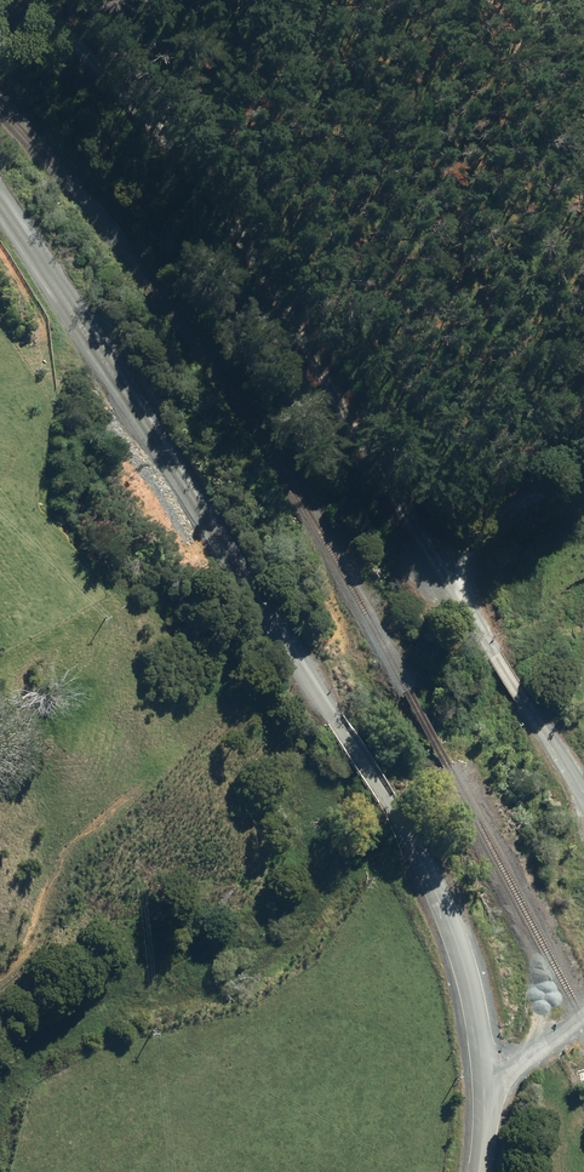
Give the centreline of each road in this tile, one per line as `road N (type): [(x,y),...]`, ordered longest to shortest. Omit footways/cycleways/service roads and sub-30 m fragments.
road 1 (tertiary): [(484,1083),(468,979),(422,866),(170,458),(0,211)]
road 2 (unclassified): [(24,0),(144,129),(249,259),(583,807)]
road 3 (unclassified): [(583,1014),(484,1083)]

